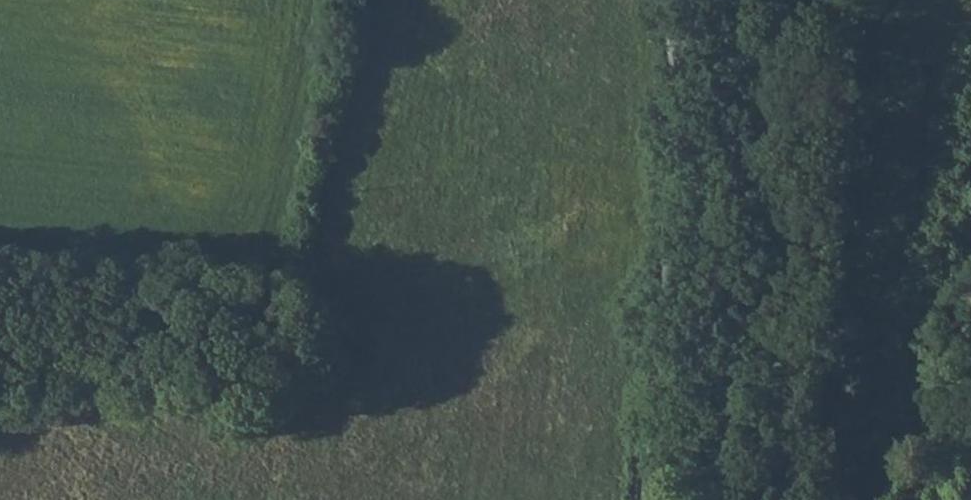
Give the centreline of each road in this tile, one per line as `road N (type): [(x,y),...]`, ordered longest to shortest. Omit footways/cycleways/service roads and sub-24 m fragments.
road 1 (unclassified): [(647,0),(678,73),(674,245),(638,499)]

